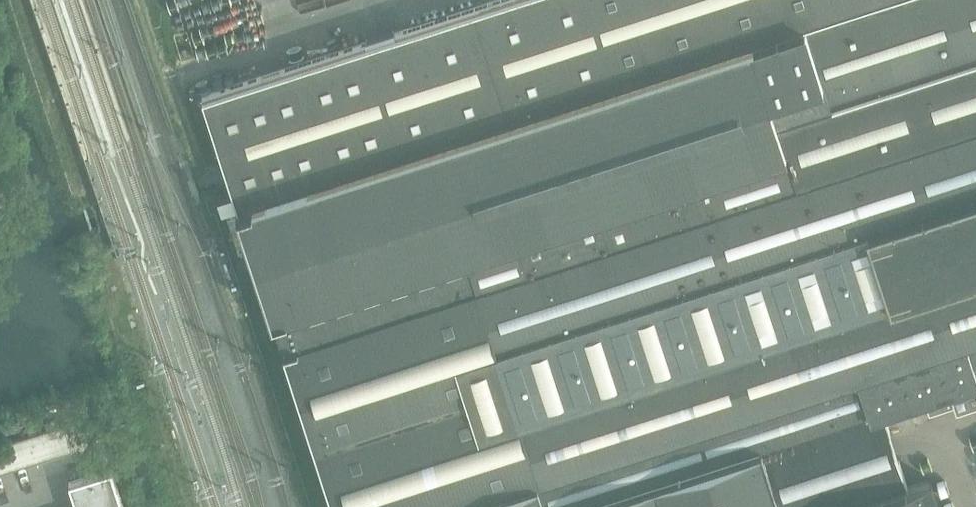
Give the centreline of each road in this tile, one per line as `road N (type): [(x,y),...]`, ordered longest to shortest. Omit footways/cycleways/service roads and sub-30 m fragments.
road 1 (track): [(191,142),(139,0)]

